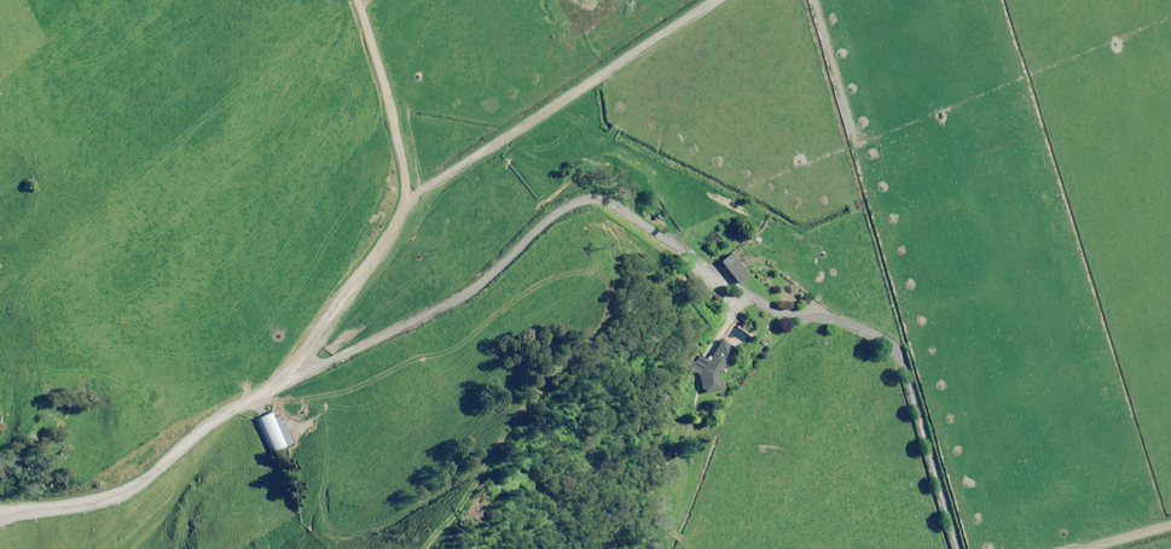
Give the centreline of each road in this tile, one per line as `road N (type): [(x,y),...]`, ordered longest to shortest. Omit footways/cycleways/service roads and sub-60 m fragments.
road 1 (track): [(291,366),(489,275),(562,202),(619,205),(792,293)]
road 2 (track): [(352,0),(417,189),(291,366)]
road 3 (track): [(0,497),(66,501),(136,471),(196,421),(266,394),(291,366)]

